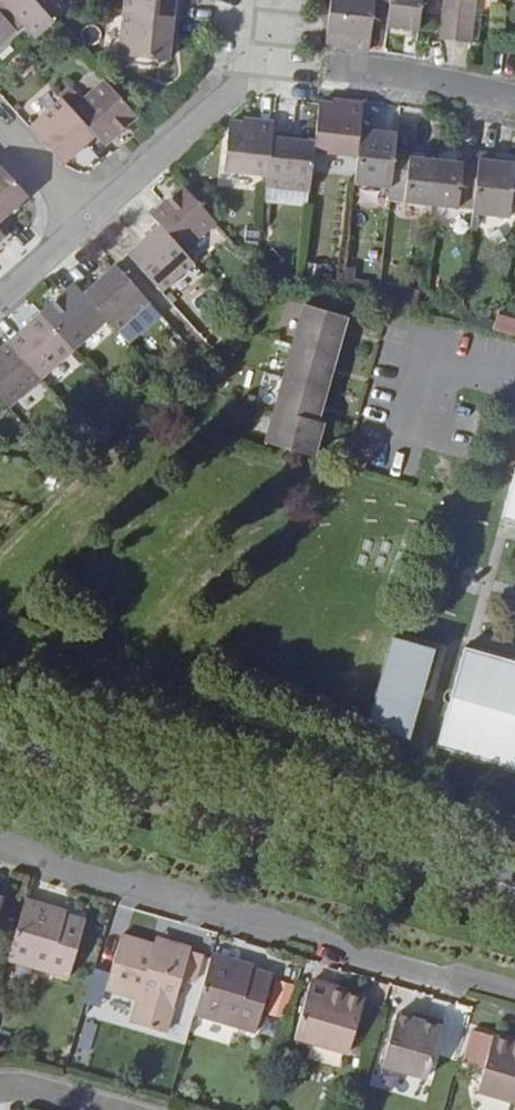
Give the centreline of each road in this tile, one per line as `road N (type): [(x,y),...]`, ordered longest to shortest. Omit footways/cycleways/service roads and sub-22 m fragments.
road 1 (secondary): [(0,734),(514,888)]
road 2 (residential): [(514,993),(0,844)]
road 3 (residential): [(514,102),(316,63),(279,70),(241,89),(83,226)]
road 4 (residential): [(83,226),(0,125)]

